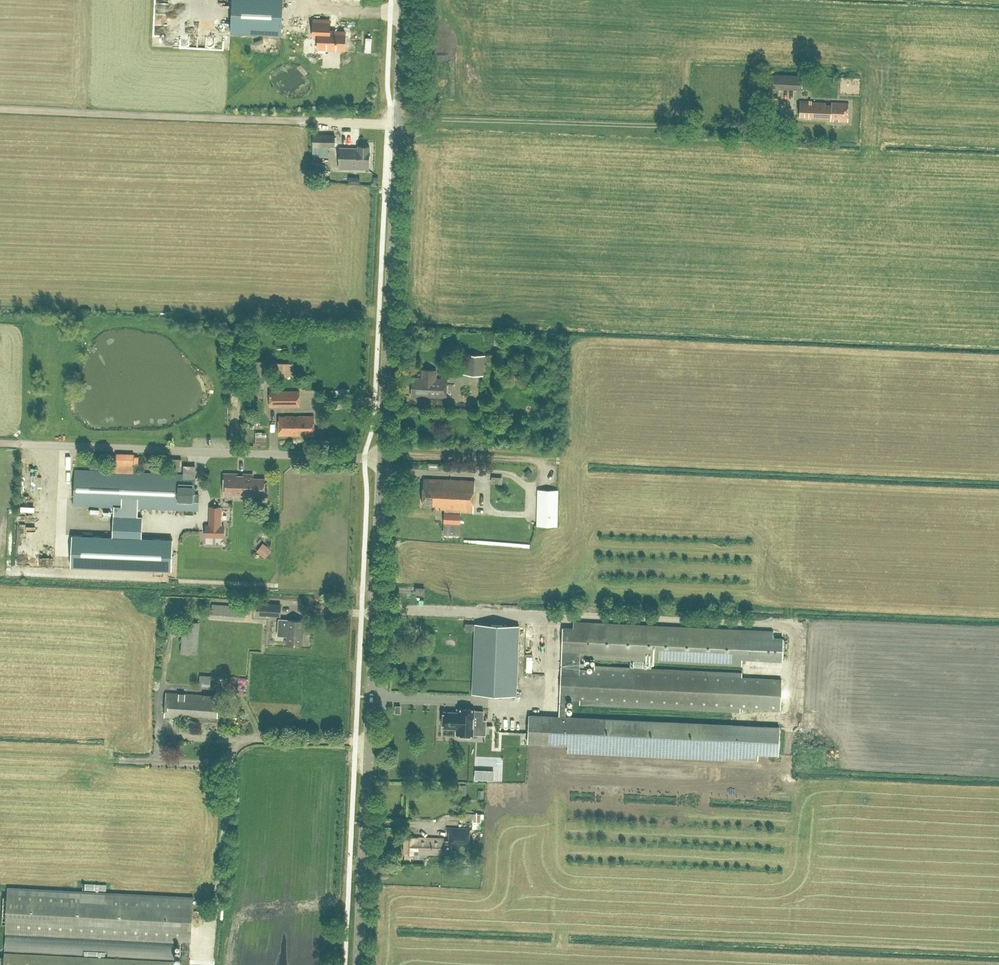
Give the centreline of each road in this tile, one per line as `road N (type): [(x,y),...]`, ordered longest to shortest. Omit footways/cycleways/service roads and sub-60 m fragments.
road 1 (tertiary): [(358,964),(404,0)]
road 2 (track): [(390,121),(0,107)]
road 3 (track): [(750,129),(390,121)]

